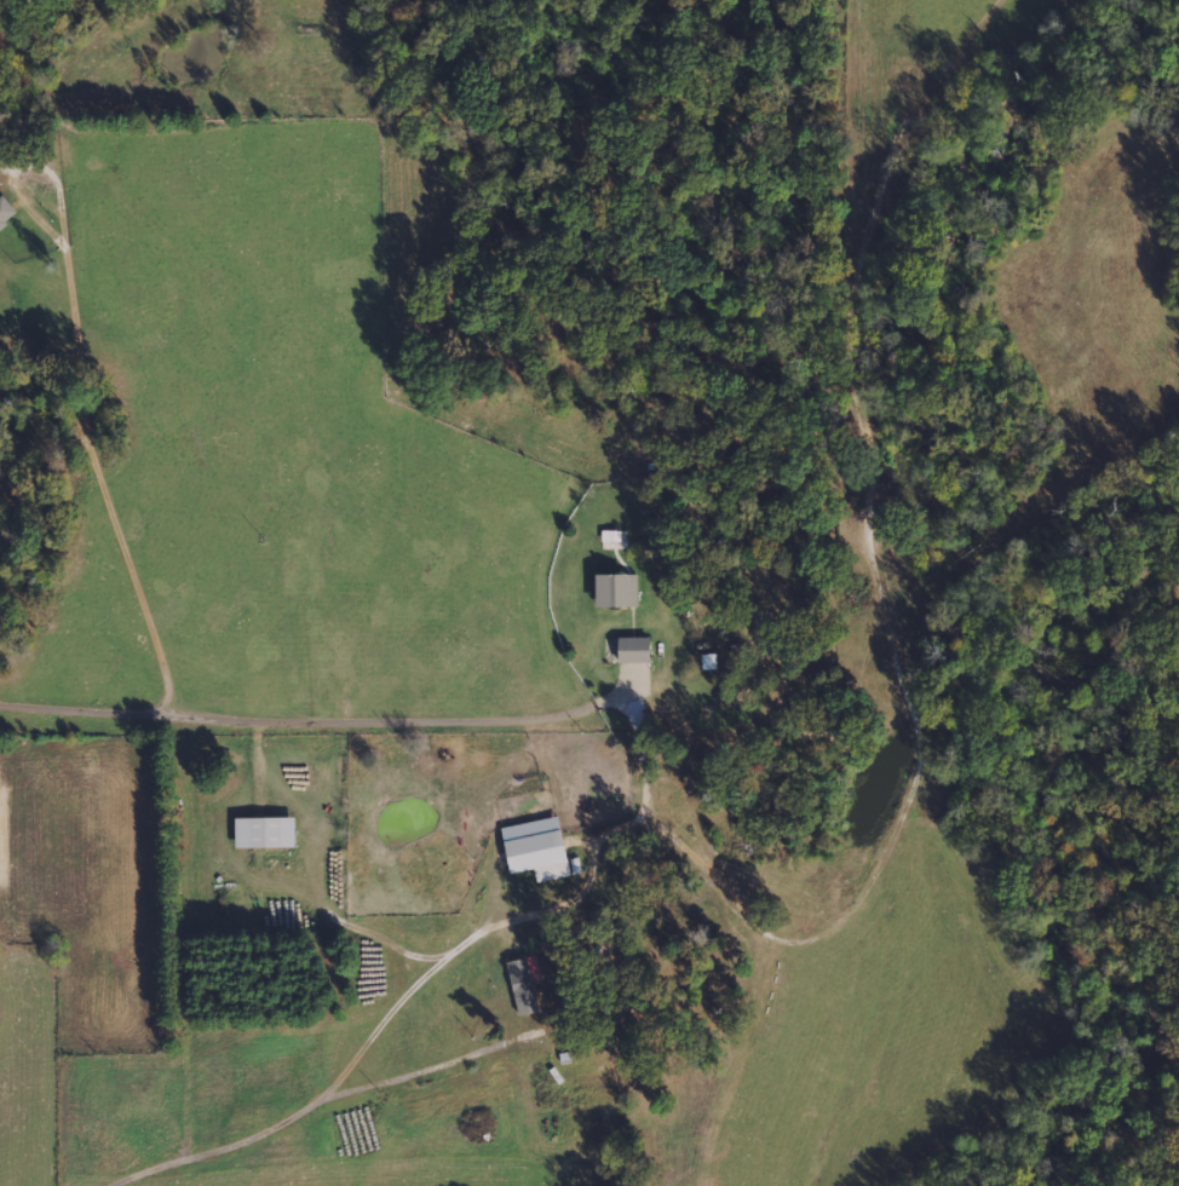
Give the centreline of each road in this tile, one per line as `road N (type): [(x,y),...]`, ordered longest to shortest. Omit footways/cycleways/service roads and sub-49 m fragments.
road 1 (residential): [(113,1185),(229,1152),(315,1106),(407,977),(482,917)]

